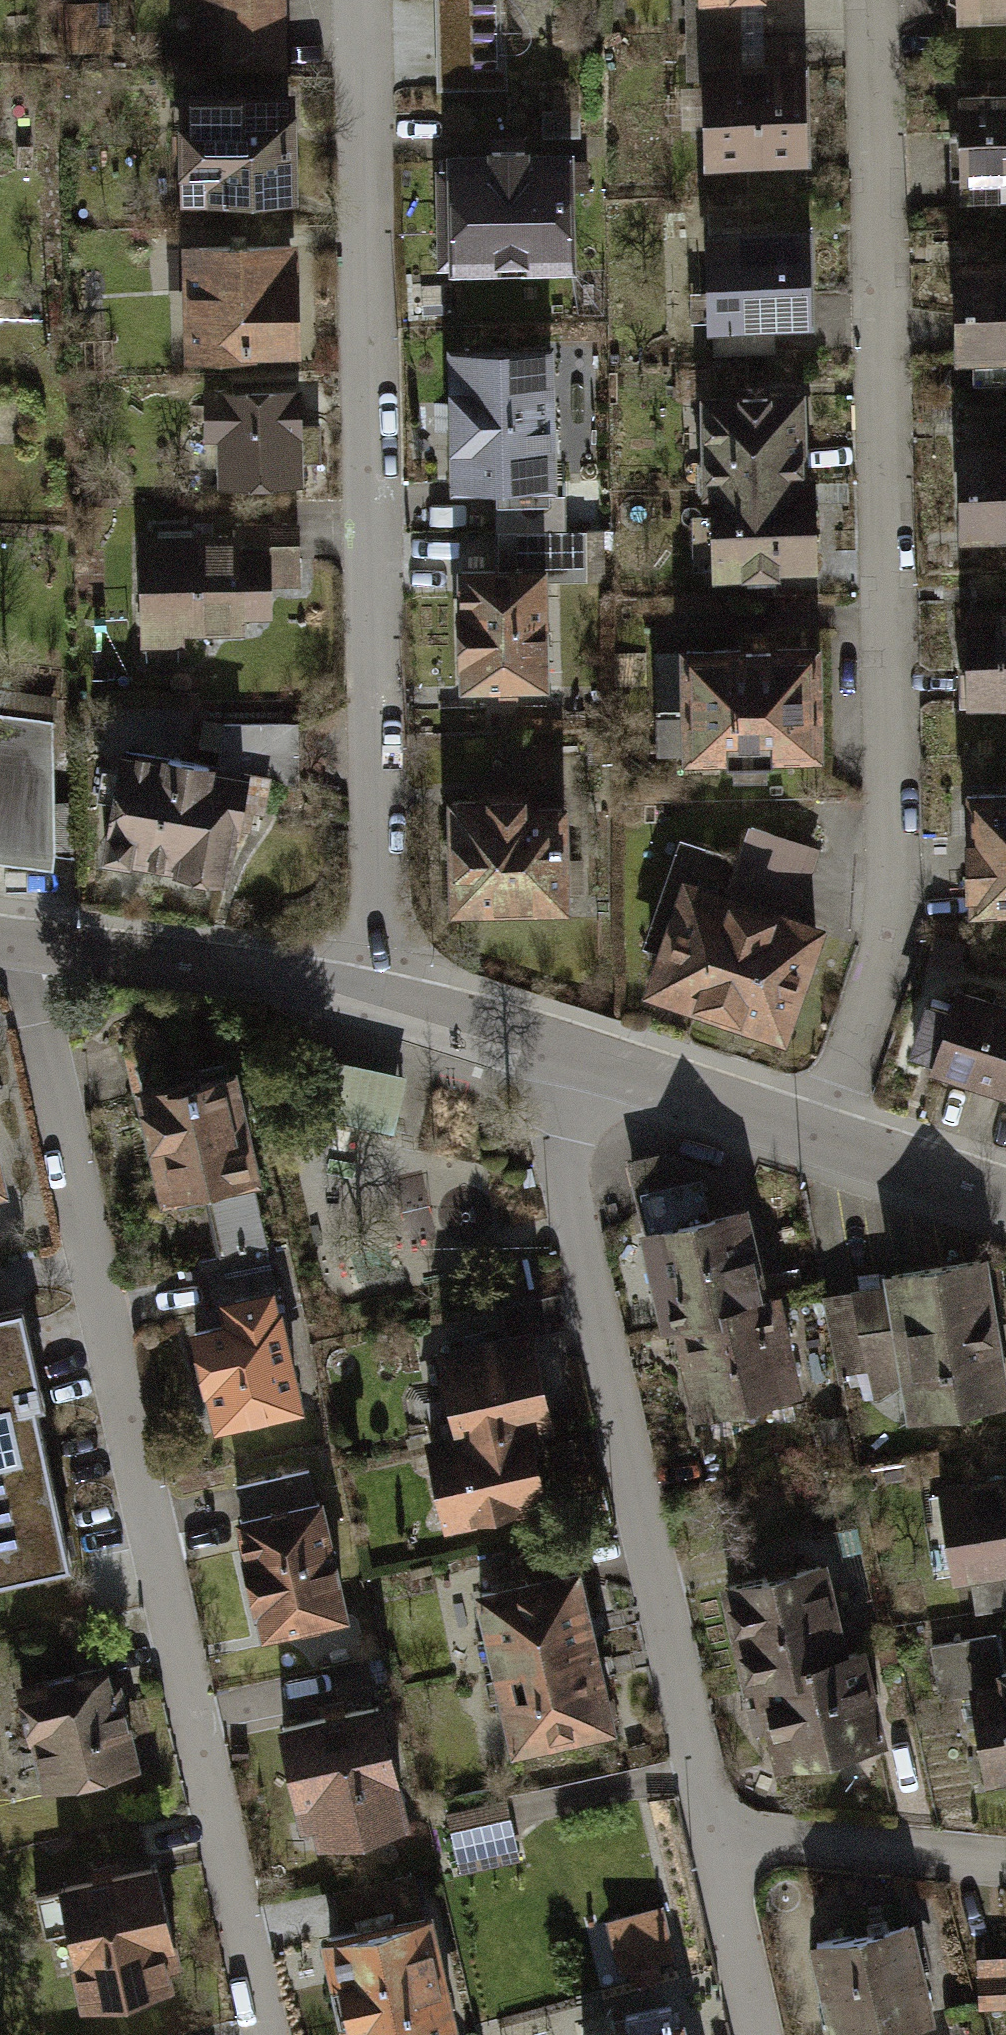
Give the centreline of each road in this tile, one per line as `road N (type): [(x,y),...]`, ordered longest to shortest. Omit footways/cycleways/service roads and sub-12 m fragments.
road 1 (residential): [(820,1137),(894,889),(871,0)]
road 2 (residential): [(264,2034),(18,944)]
road 3 (residential): [(383,1003),(362,0)]
road 4 (residential): [(534,1048),(714,1824)]
road 5 (residential): [(18,944),(298,983),(383,1003)]
road 6 (residential): [(534,1048),(820,1137)]
road 7 (residential): [(714,1824),(1005,1858)]
road 8 (residential): [(714,1824),(760,2034)]
road 9 (residential): [(820,1137),(1005,1202)]
road 10 (residential): [(383,1003),(534,1048)]

